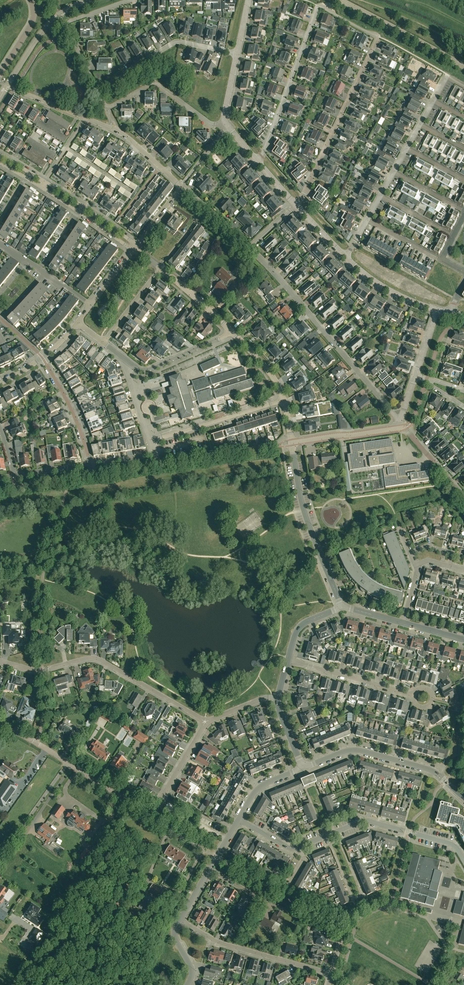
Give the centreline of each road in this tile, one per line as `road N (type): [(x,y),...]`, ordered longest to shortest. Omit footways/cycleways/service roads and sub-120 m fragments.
road 1 (residential): [(400,421),(248,248)]
road 2 (residential): [(205,723),(101,660),(38,671),(0,662)]
road 3 (residential): [(296,205),(378,36)]
road 4 (residential): [(463,861),(451,843),(367,821),(300,846)]
road 5 (residential): [(153,816),(0,726)]
road 6 (residential): [(463,799),(430,770),(356,751),(303,768)]
road 7 (unclassified): [(342,607),(302,507),(292,443)]
road 8 (residential): [(256,161),(319,7)]
road 9 (unclassified): [(331,973),(218,942),(180,920)]
road 10 (unclassified): [(134,244),(181,186),(116,130)]
road 11 (residential): [(226,125),(209,123),(155,83),(107,108),(98,89)]
road 12 (residential): [(237,54),(176,43),(98,89)]
road 13 (residential): [(98,89),(65,23),(130,0)]
road 14 (residential): [(152,440),(284,401)]
road 15 (residential): [(414,695),(289,660)]

